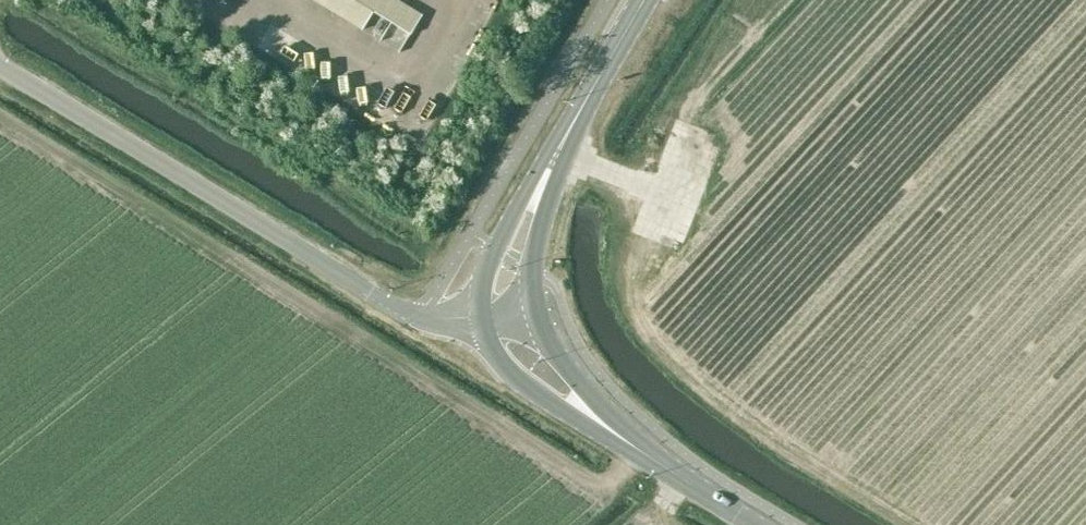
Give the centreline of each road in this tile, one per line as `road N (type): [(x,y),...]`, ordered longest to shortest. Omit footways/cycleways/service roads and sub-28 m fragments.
road 1 (unclassified): [(0,66),(419,320),(503,317)]
road 2 (unclassified): [(503,317),(510,257),(644,0)]
road 3 (unclassified): [(755,524),(635,449),(541,370),(503,317)]

